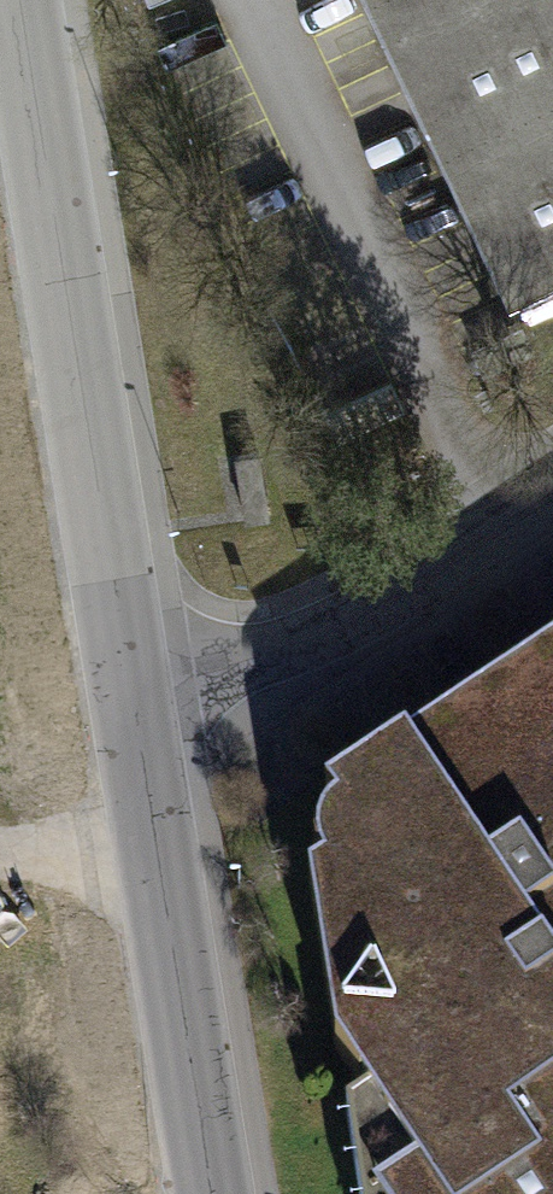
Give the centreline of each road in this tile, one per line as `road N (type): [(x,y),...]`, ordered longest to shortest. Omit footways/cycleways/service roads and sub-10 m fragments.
road 1 (unclassified): [(131,690),(21,0)]
road 2 (unclassified): [(213,1193),(131,690)]
road 3 (residential): [(552,500),(326,633),(184,679)]

